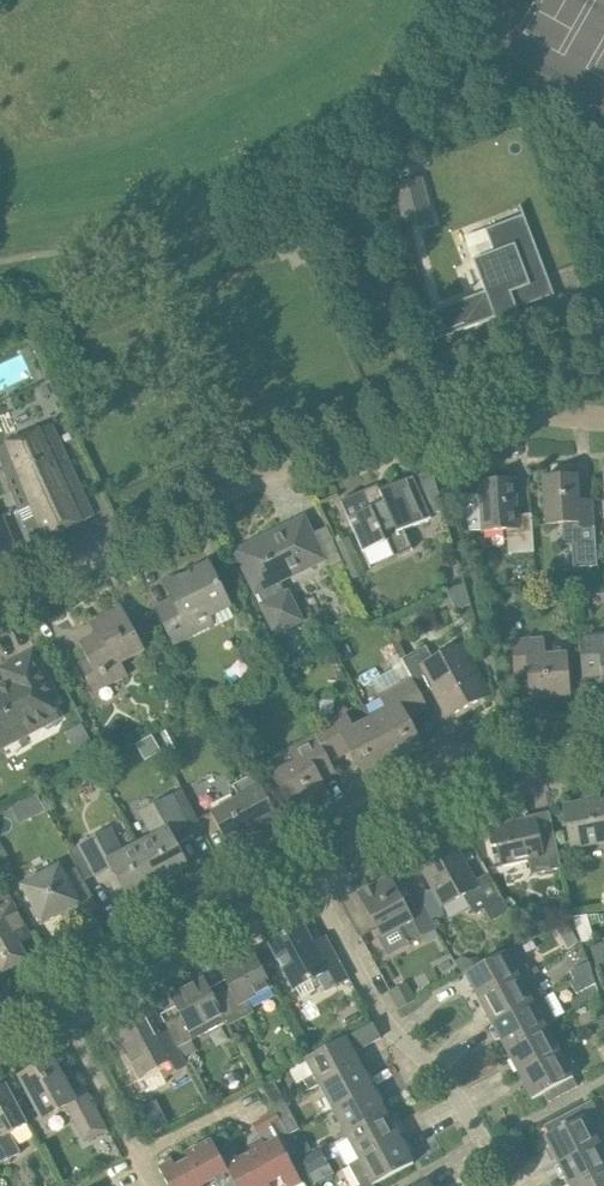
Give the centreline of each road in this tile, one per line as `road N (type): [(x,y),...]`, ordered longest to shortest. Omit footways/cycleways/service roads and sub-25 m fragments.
road 1 (residential): [(0,613),(227,494),(464,388)]
road 2 (residential): [(506,1185),(486,1140),(439,1071),(384,1022),(300,866)]
road 3 (residential): [(300,866),(522,759),(603,745)]
road 4 (residential): [(55,1003),(300,866)]
road 5 (residential): [(149,1185),(55,1003)]
road 6 (residential): [(603,417),(512,406),(464,388)]

